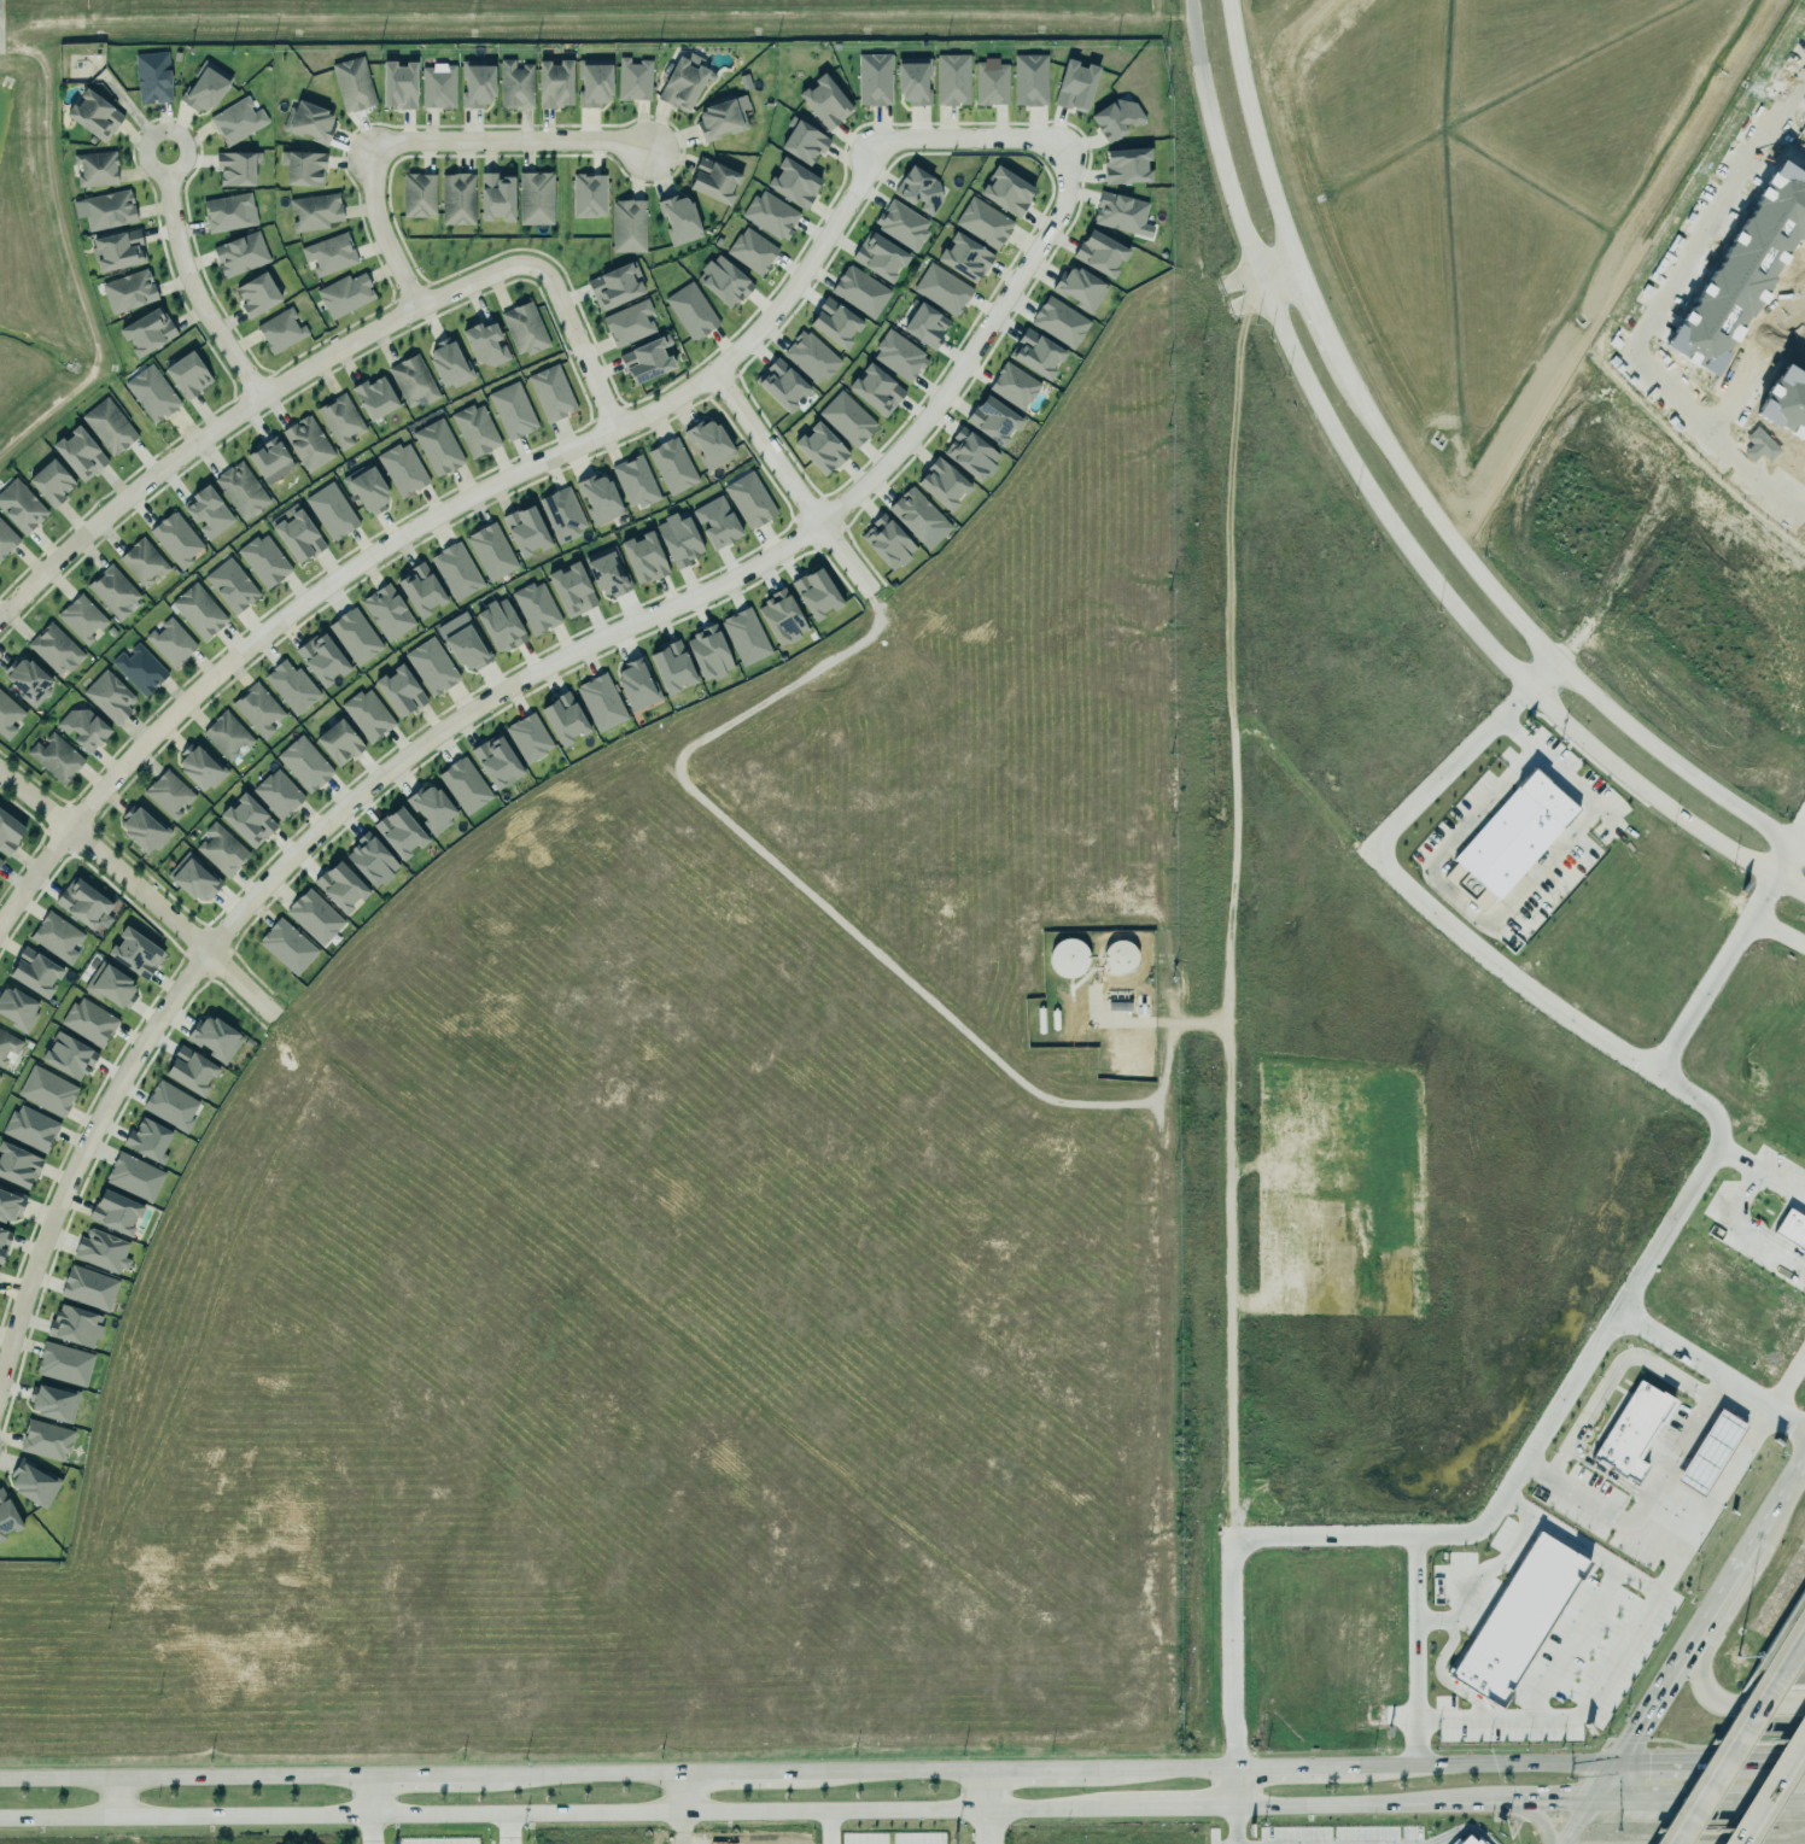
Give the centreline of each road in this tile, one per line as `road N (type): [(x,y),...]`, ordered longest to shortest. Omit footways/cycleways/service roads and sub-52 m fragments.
road 1 (residential): [(1065,139),(1065,199),(1056,218),(892,459),(765,560),(509,679),(427,731),(339,802),(203,949),(133,1049),(70,1178),(0,1373)]
road 2 (residential): [(887,139),(796,282),(740,347),(662,405),(515,469),(352,564),(261,630),(136,737),(0,921)]
road 3 (secondary): [(0,1818),(1131,1804)]
road 4 (tertiary): [(1190,0),(1232,204),(1260,282),(1362,485),(1529,690),(1712,839),(1804,893)]
road 5 (tertiary): [(1804,849),(1677,763),(1556,661),(1448,538),(1396,464),(1296,267),(1243,84),(1227,0)]
road 6 (residential): [(608,428),(537,265),(509,262),(397,314),(194,441),(0,617)]
road 7 (residential): [(646,151),(614,141),(370,141),(379,227),(417,304)]
road 8 (secondary): [(364,1775),(0,1778)]
road 9 (residential): [(270,1011),(66,824),(0,774)]
road 10 (residential): [(712,371),(871,592)]
road 11 (residential): [(167,150),(180,262),(205,320),(258,399)]
road 12 (secondary): [(1612,1763),(1342,1766)]
road 13 (secondary): [(1232,1802),(1501,1798)]
road 14 (motorway): [(1776,1669),(1672,1843)]
road 15 (secondary): [(678,1773),(477,1774)]
road 16 (secondary): [(1804,1764),(1612,1763)]
road 17 (secondary): [(976,1769),(789,1772)]
road 18 (residential): [(887,139),(1065,139)]
road 19 (secondary): [(1641,1798),(1804,1797)]
road 20 (secondary): [(1692,1641),(1694,1687),(1704,1700),(1804,1706)]
road 21 (secondary): [(1692,1641),(1612,1763)]
road 22 (secondary): [(1231,1767),(1088,1768)]
road 23 (motorway): [(1734,1843),(1804,1727)]
road 24 (secondary): [(1756,1536),(1692,1641)]

